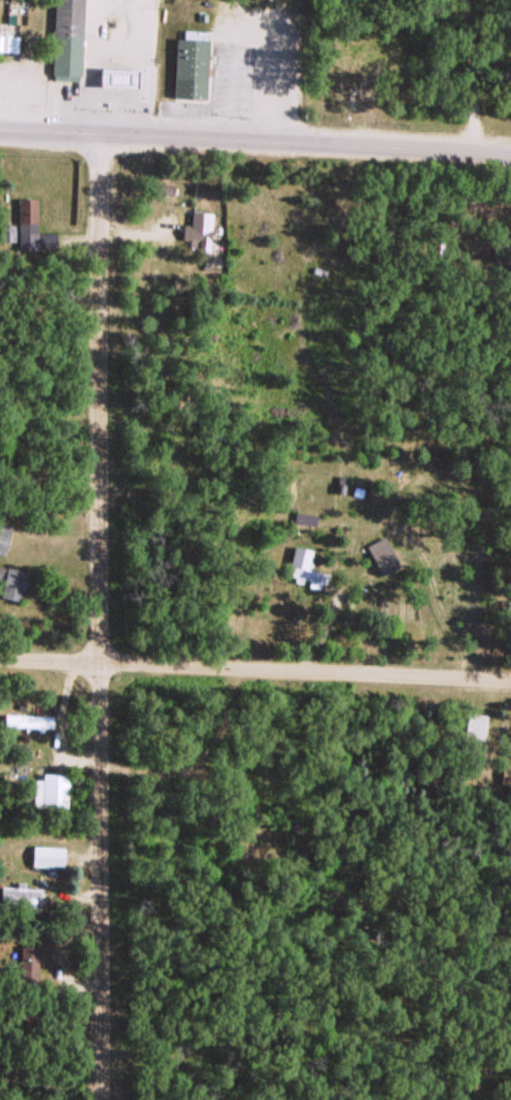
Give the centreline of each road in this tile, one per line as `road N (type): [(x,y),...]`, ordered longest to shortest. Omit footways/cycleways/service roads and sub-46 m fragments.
road 1 (residential): [(112,1099),(96,128)]
road 2 (tertiary): [(0,124),(510,150)]
road 3 (residential): [(510,675),(0,654)]

